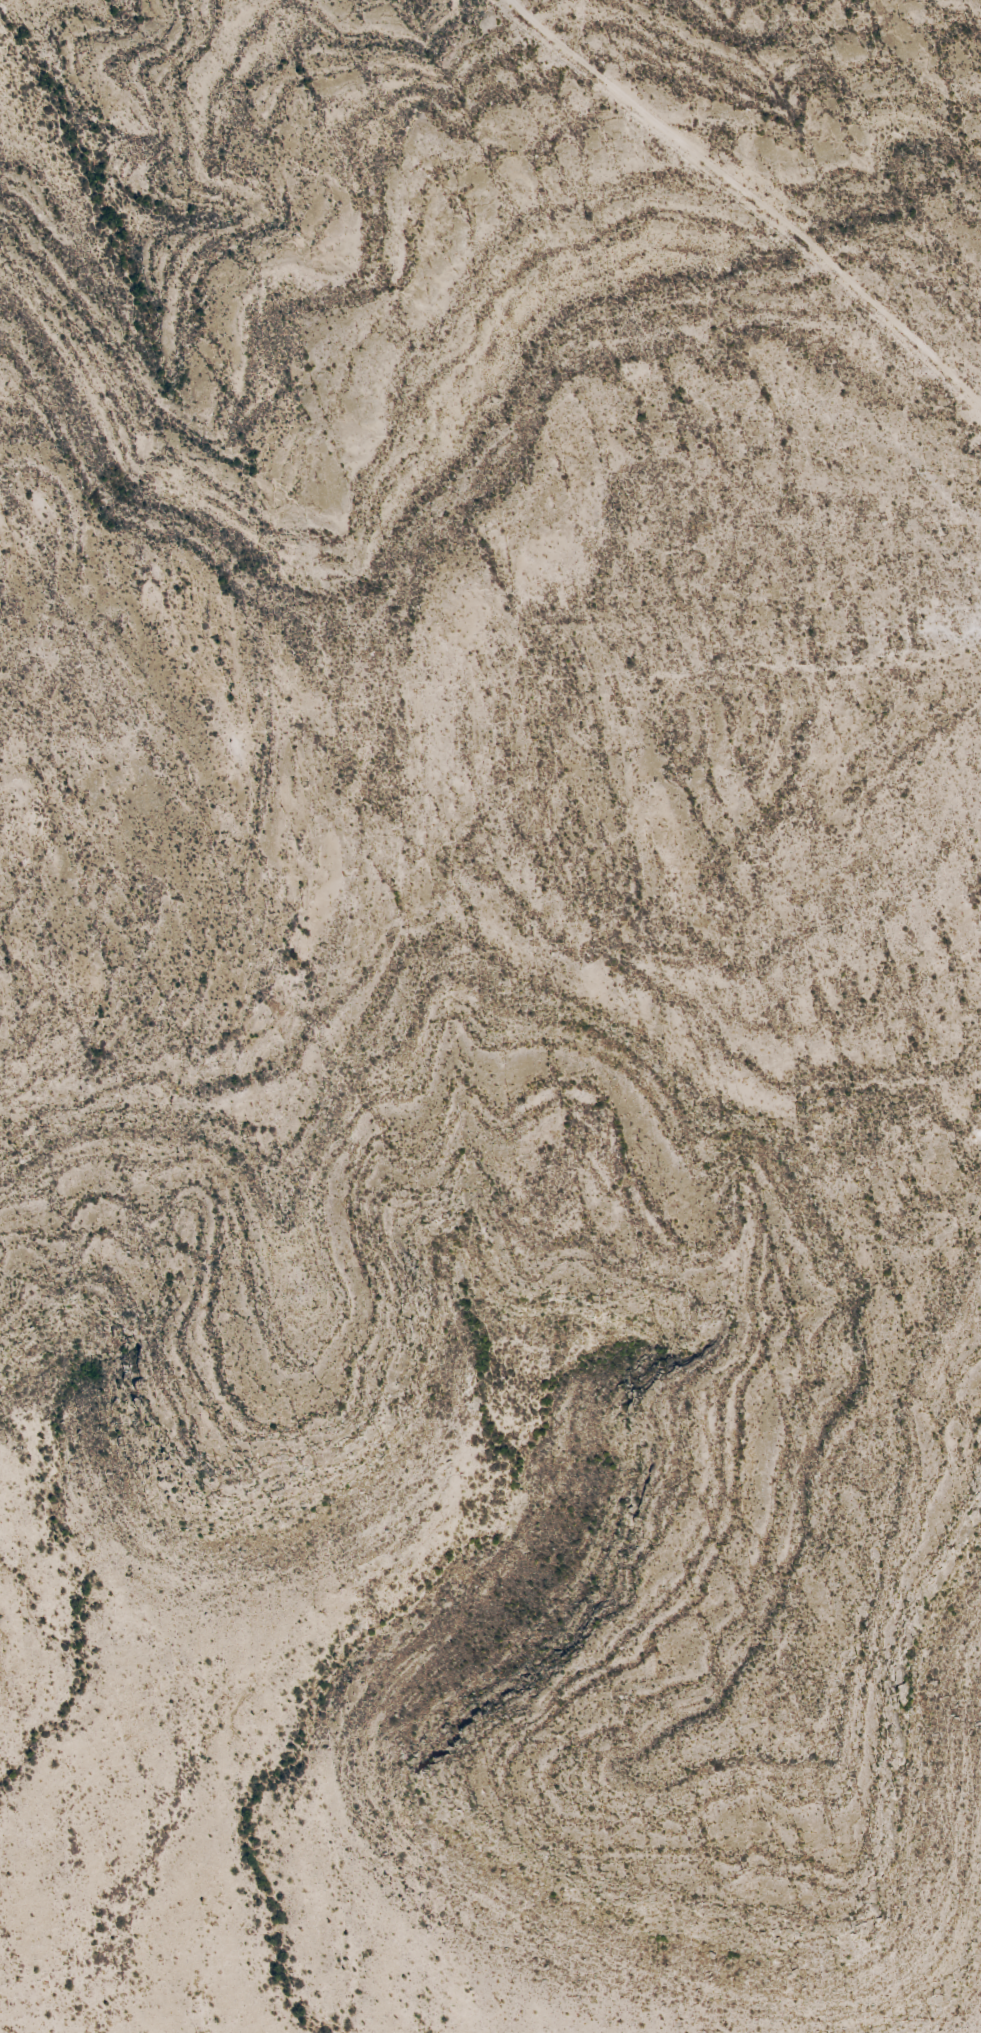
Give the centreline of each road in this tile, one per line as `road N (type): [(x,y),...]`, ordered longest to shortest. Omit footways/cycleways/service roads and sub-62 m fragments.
road 1 (track): [(537,0),(607,54),(930,354),(980,374)]

